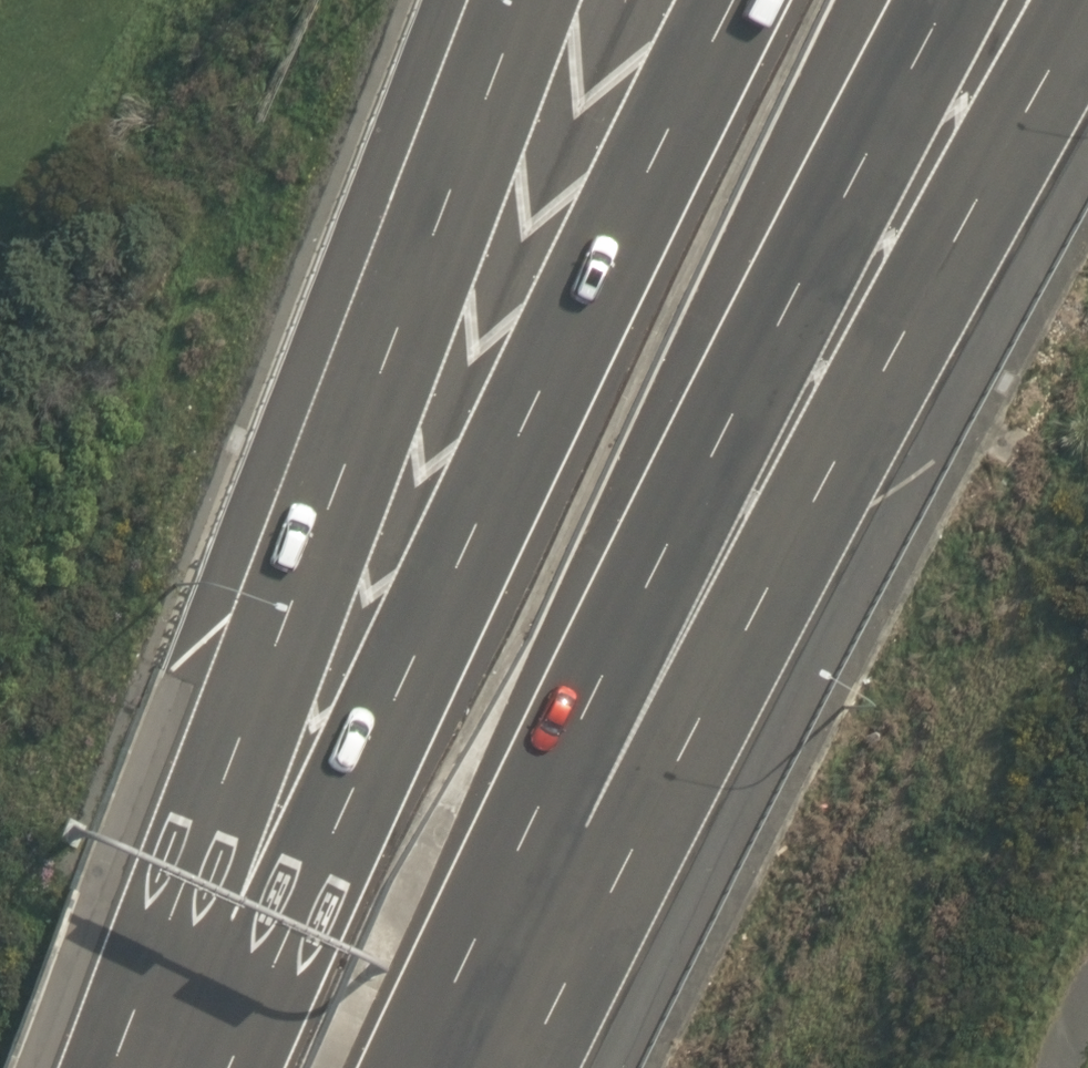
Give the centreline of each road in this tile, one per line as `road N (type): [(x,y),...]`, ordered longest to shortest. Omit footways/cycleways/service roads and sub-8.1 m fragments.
road 1 (motorway): [(1081,0),(521,1067)]
road 2 (motorway): [(209,1067),(729,0)]
road 3 (motorway): [(947,0),(774,348),(451,1067)]
road 4 (motorway): [(105,1067),(515,0)]

